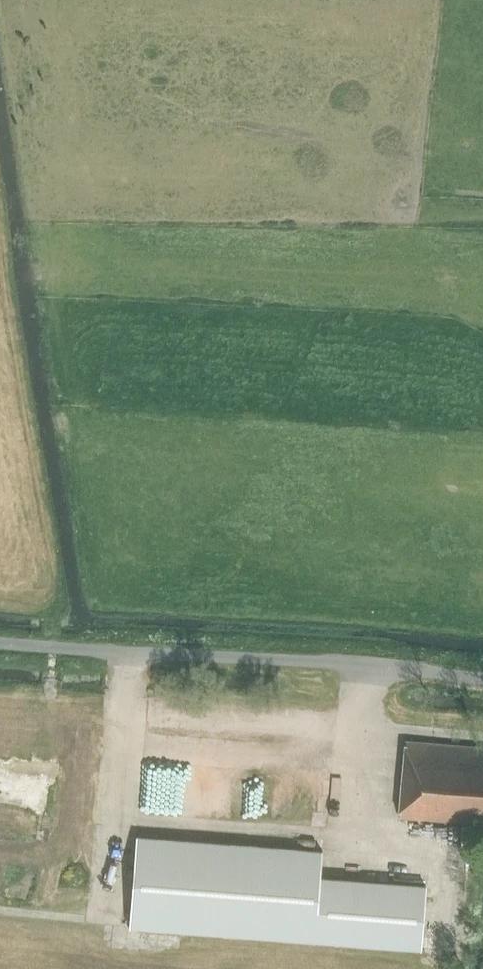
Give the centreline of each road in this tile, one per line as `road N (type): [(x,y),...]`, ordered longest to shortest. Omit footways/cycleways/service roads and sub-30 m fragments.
road 1 (unclassified): [(482,679),(0,642)]

